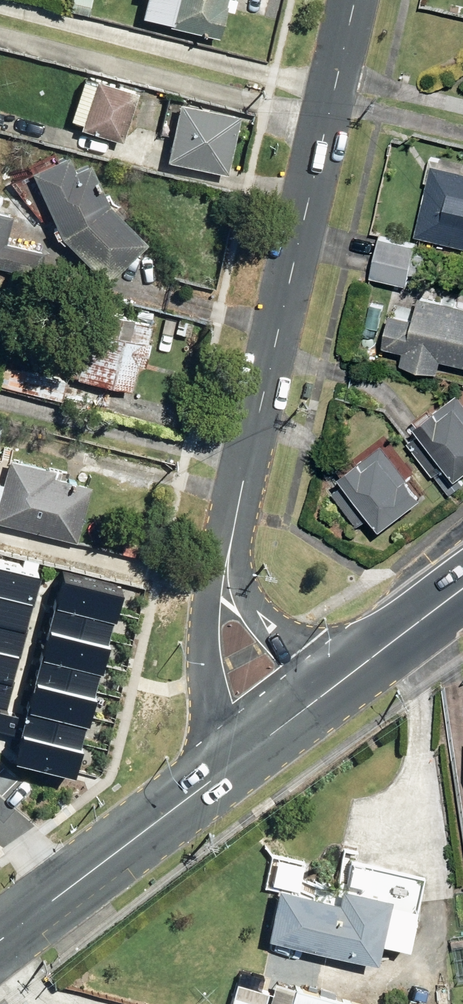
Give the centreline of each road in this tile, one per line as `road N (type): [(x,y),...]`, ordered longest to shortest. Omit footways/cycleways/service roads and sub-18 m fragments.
road 1 (residential): [(355,0),(229,528)]
road 2 (residential): [(252,754),(226,724),(209,680),(209,584),(229,528)]
road 3 (secondary): [(252,754),(68,890)]
road 4 (residential): [(229,528),(265,626),(334,686)]
road 5 (secondary): [(462,591),(334,686)]

